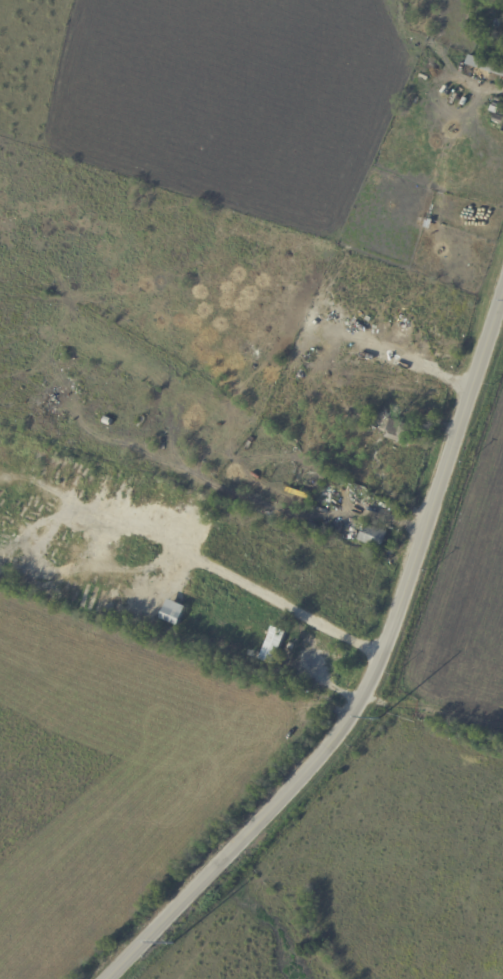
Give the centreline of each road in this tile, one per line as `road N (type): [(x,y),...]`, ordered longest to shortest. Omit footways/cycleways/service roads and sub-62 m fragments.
road 1 (tertiary): [(104,978),(366,696),(502,299)]

